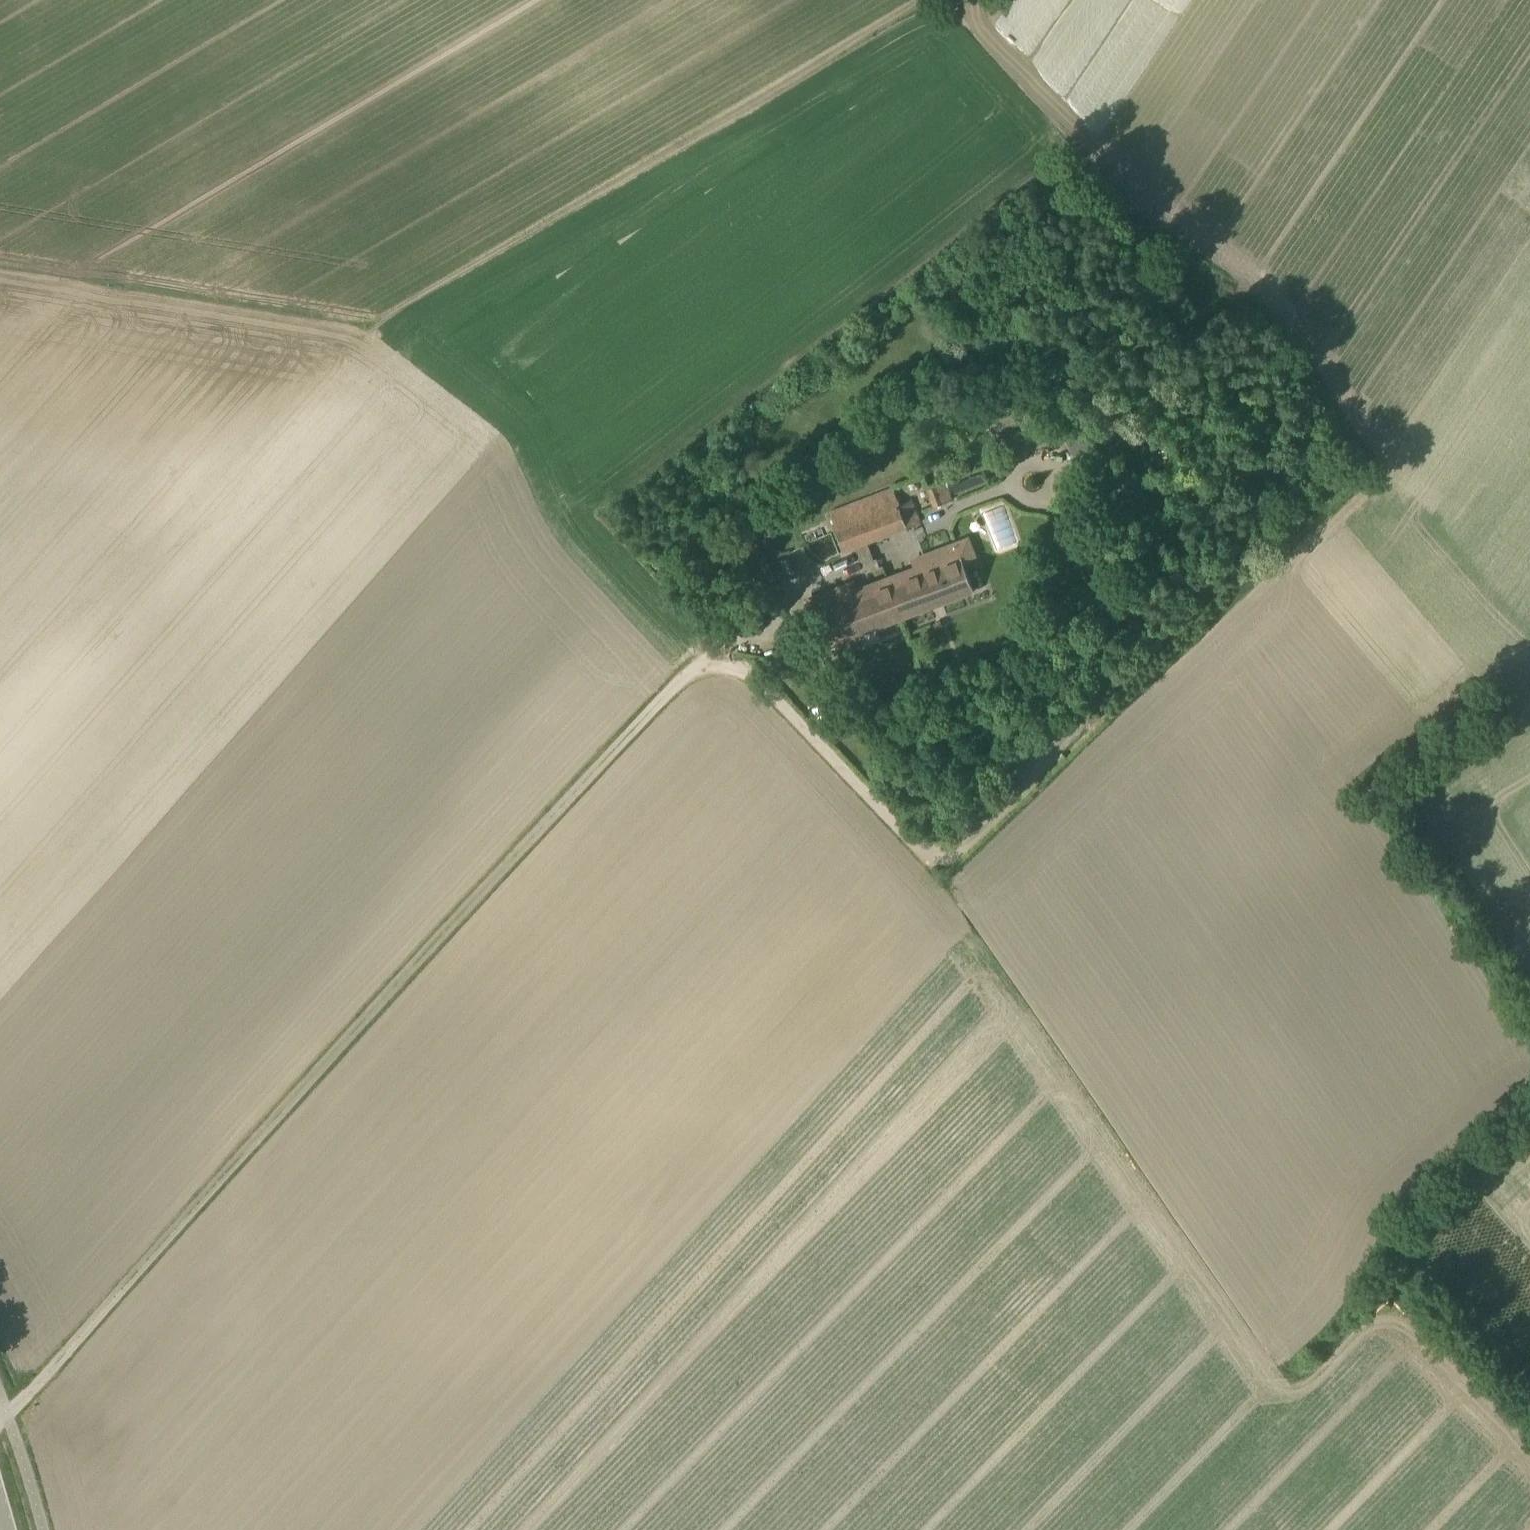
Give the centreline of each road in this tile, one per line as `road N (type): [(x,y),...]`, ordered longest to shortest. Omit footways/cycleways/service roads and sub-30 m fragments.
road 1 (track): [(460,277),(947,0)]

